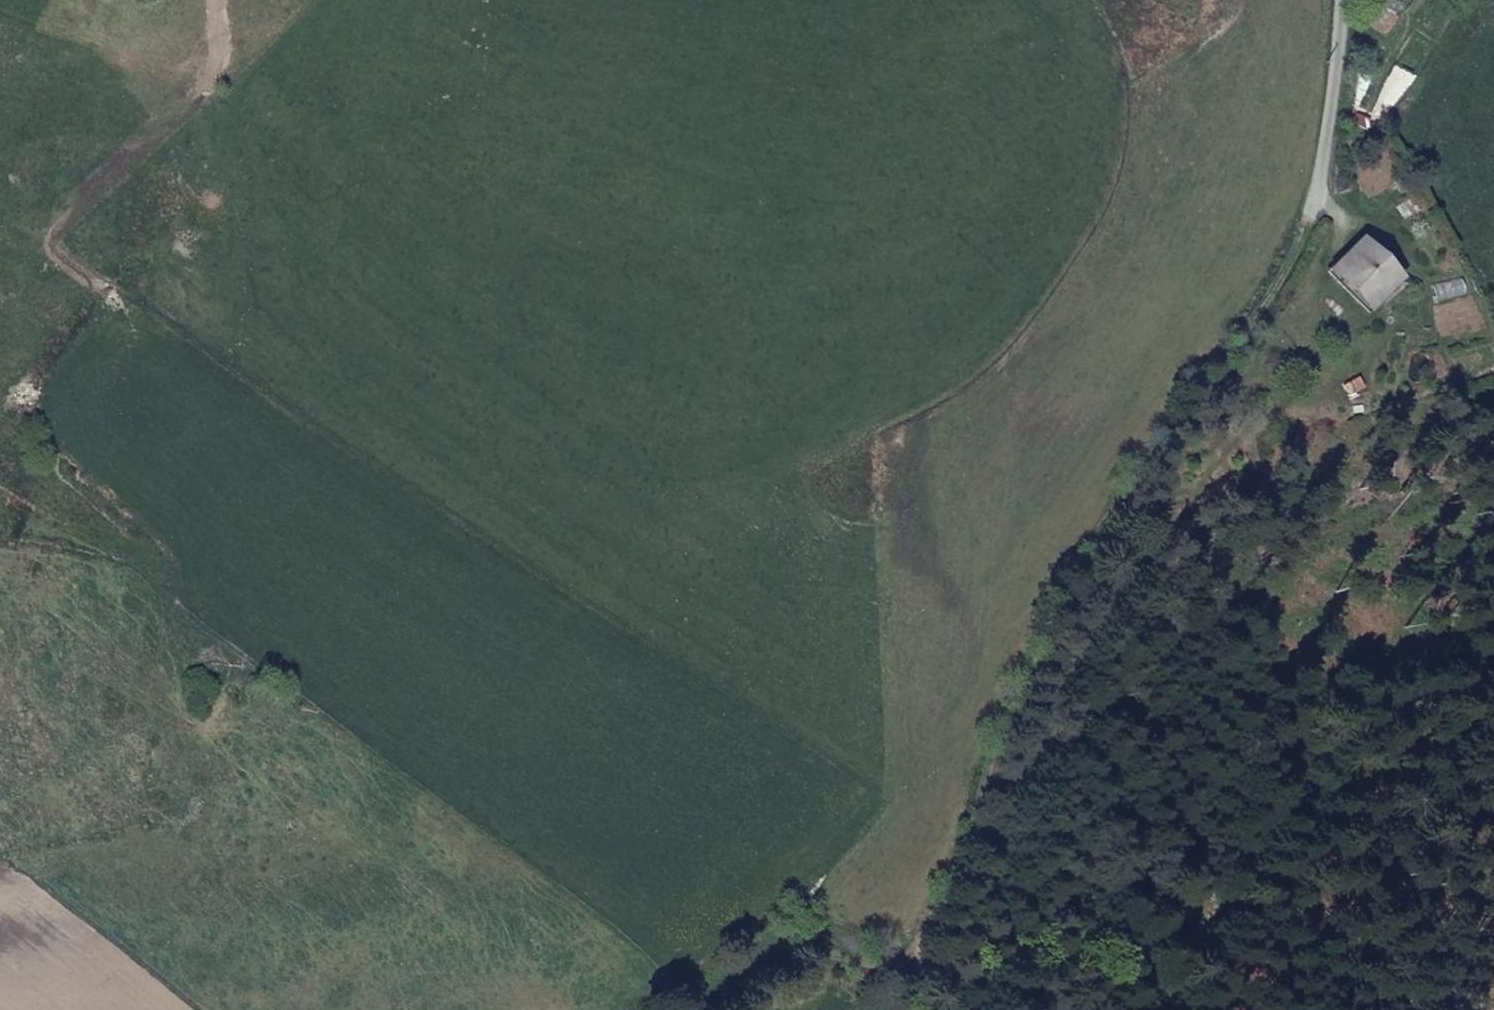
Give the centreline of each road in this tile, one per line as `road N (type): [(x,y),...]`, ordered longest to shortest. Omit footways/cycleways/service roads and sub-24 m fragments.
road 1 (track): [(701,1009),(762,969),(795,958),(887,955),(922,925),(1037,655),(1285,274)]
road 2 (residential): [(1285,274),(1316,207),(1341,0)]

